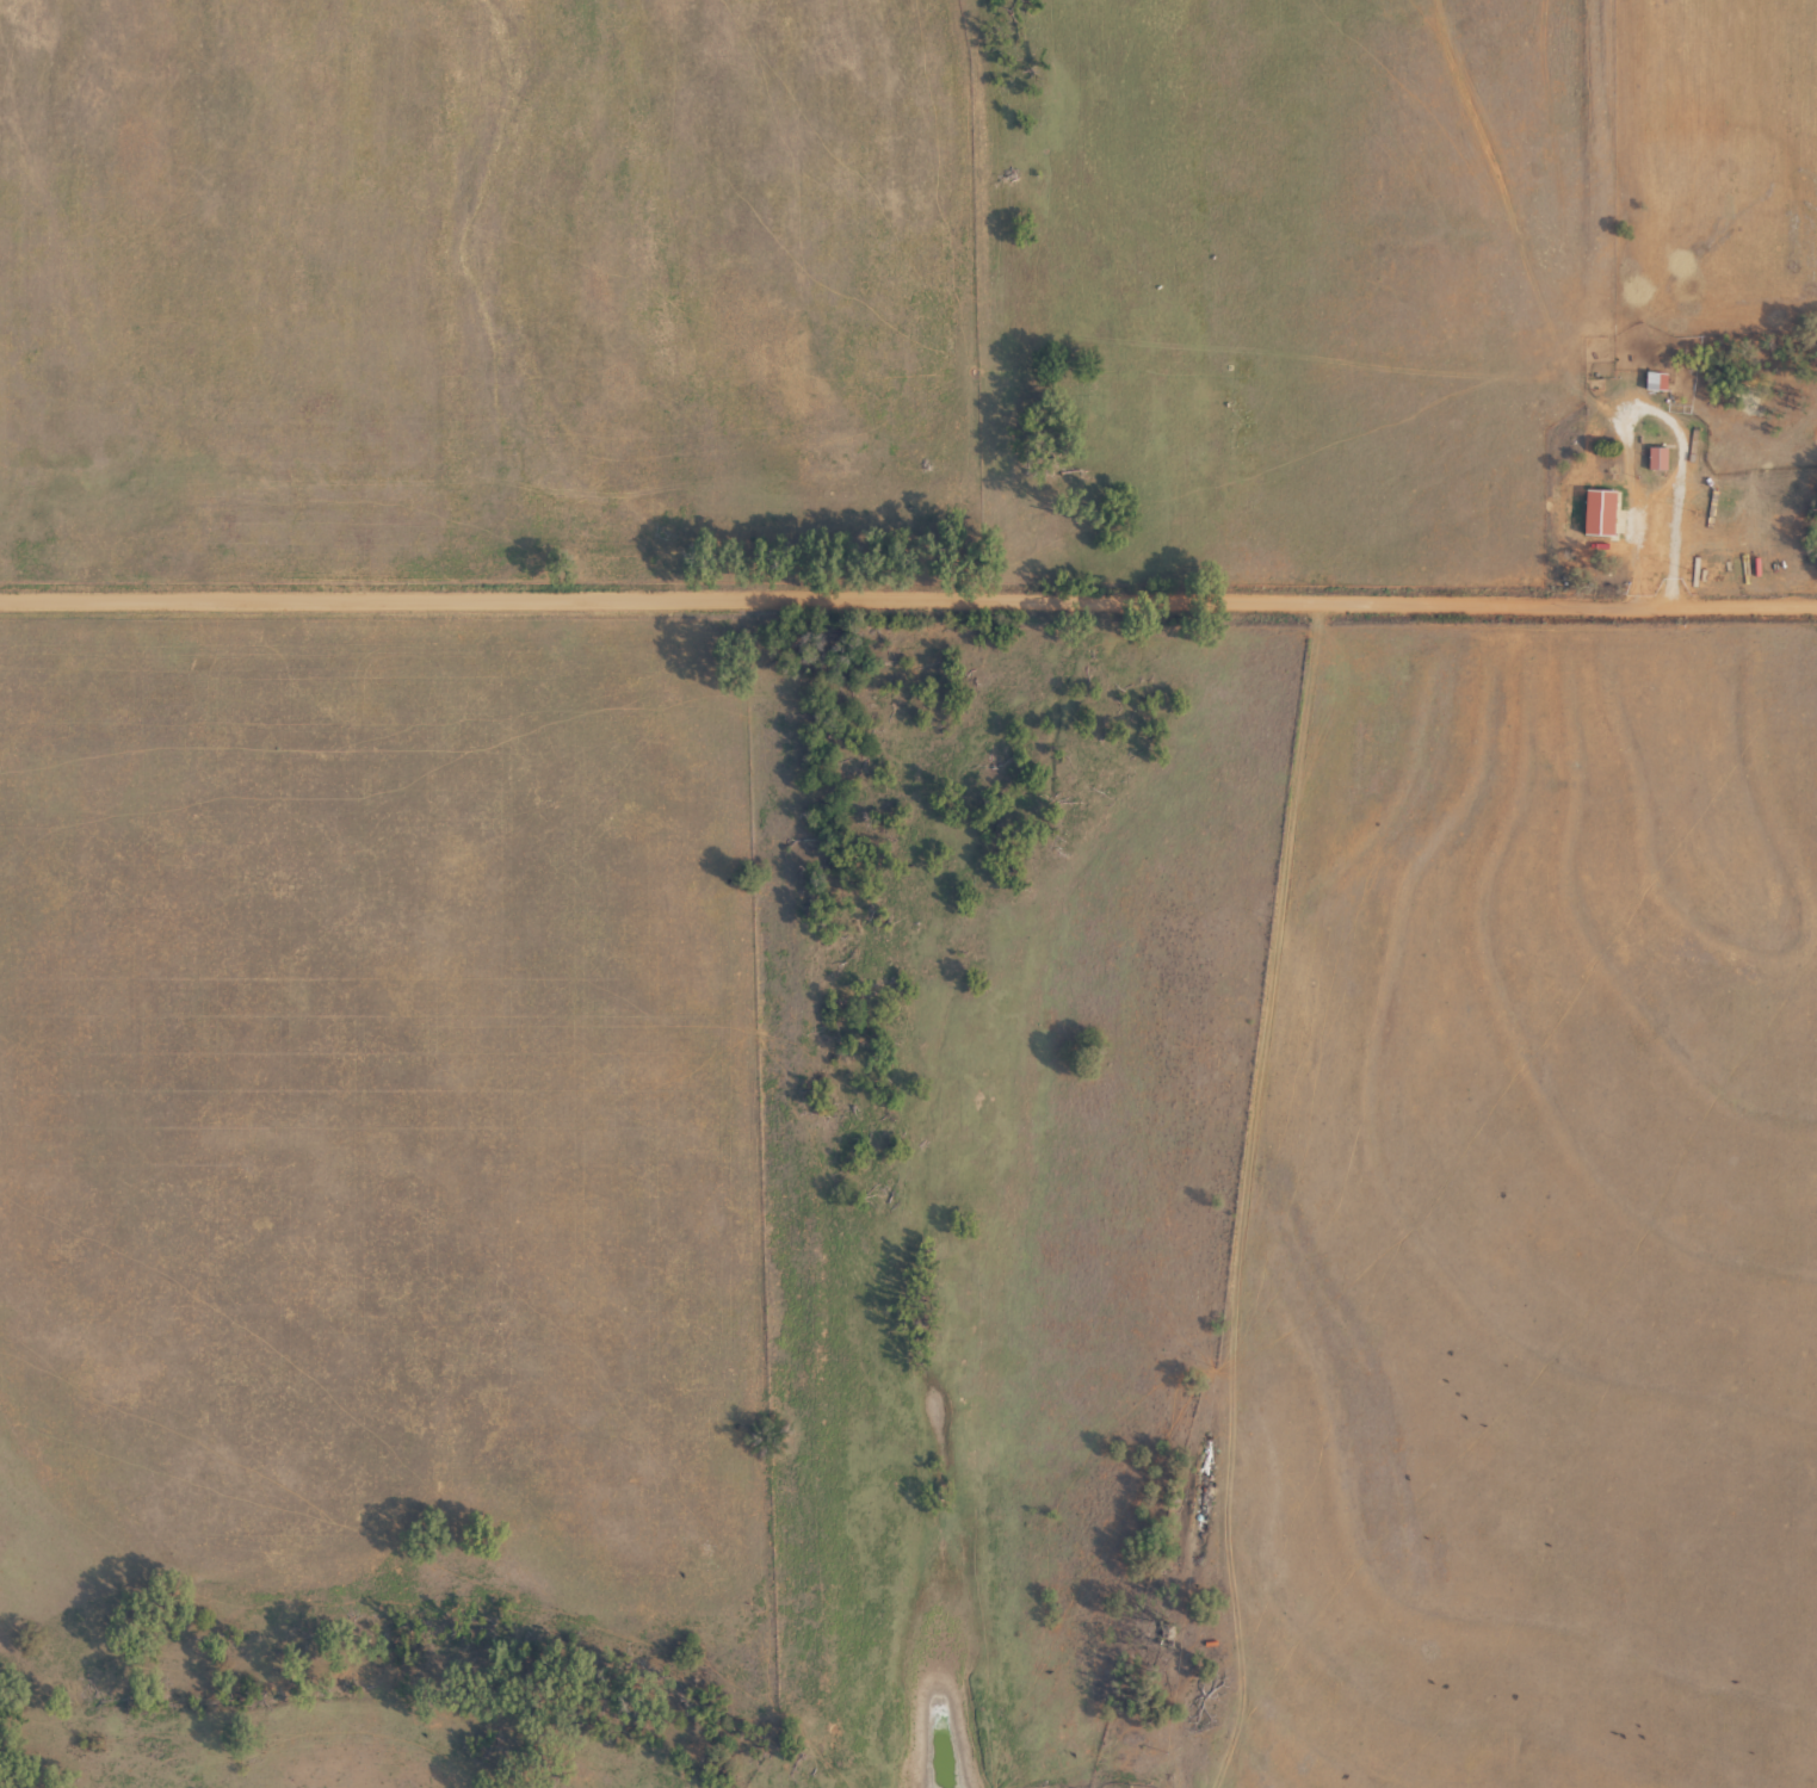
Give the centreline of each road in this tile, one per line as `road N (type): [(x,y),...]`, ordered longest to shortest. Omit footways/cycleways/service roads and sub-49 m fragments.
road 1 (residential): [(0,599),(1816,603)]
road 2 (residential): [(1286,600),(1191,1344),(1180,1479),(1186,1787)]

